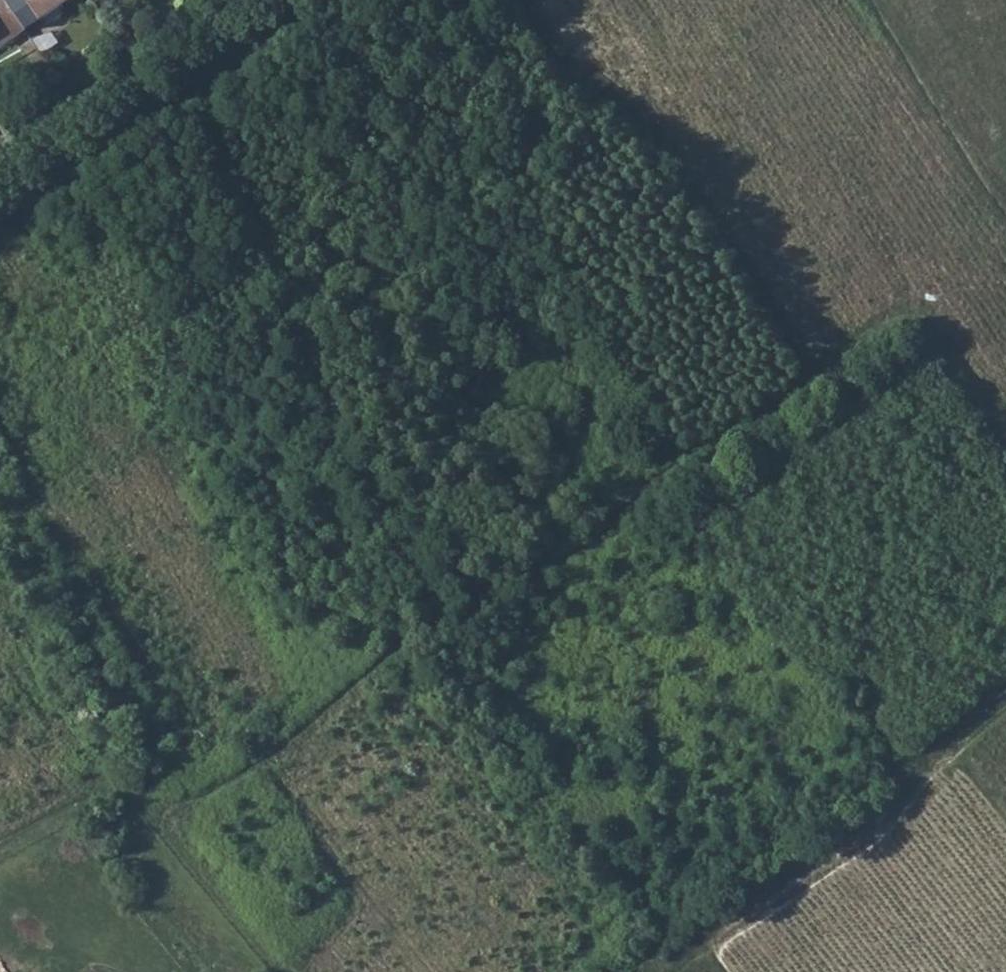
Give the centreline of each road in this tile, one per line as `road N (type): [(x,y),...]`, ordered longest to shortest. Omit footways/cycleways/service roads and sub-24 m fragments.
road 1 (track): [(1005,403),(919,307),(810,370),(643,117),(552,40),(528,0)]
road 2 (track): [(0,225),(302,0)]
road 3 (track): [(870,0),(1005,214)]

